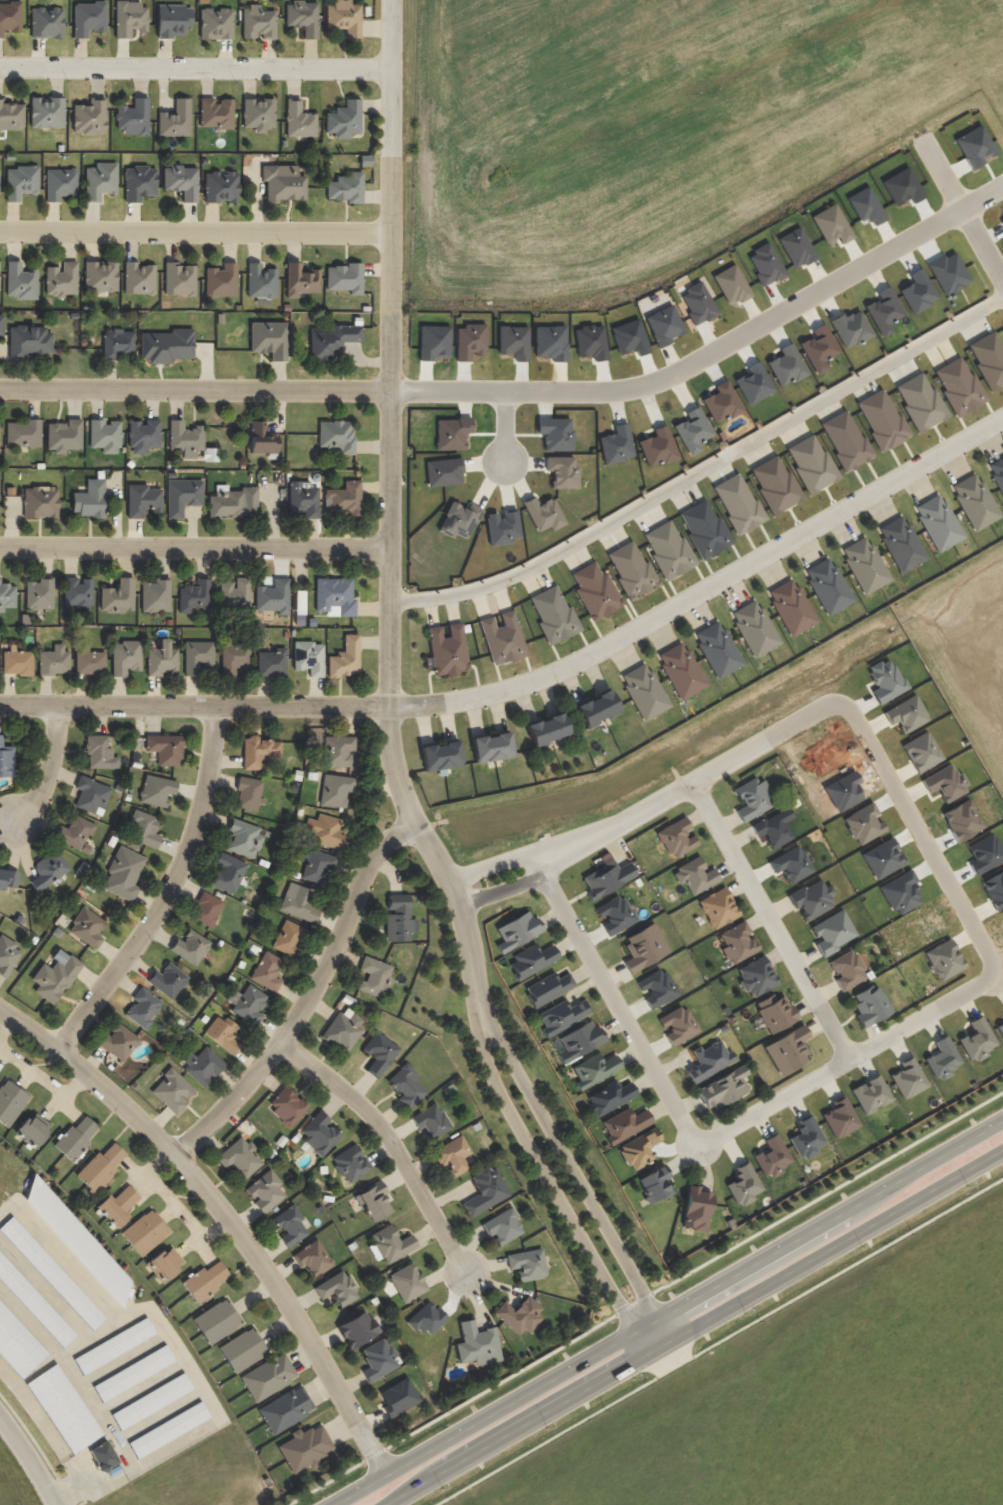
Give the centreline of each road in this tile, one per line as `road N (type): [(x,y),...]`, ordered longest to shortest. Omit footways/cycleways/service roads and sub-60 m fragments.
road 1 (residential): [(0,703),(391,705),(528,684),(613,647),(1002,416)]
road 2 (residential): [(1002,187),(669,378),(641,386),(0,389)]
road 3 (residential): [(473,968),(455,894),(398,767),(391,705),(392,0)]
road 4 (residential): [(932,36),(630,210),(566,233),(0,230)]
road 5 (residential): [(659,1317),(500,1045),(473,968),(479,1048),(493,1088),(634,1331)]
road 6 (primary): [(1002,1120),(332,1504)]
road 7 (primary): [(385,1504),(1002,1148)]
road 8 (residential): [(387,1473),(279,1286),(179,1153),(63,1046),(0,1005)]
road 9 (residential): [(179,1153),(285,1040),(365,874),(385,845),(418,823)]
road 10 (residential): [(0,67),(392,68)]
road 11 (residential): [(391,547),(0,546)]
road 12 (residential): [(63,1046),(185,866),(204,808),(217,706)]
road 13 (residential): [(459,908),(574,858),(624,821),(449,880)]
road 14 (residential): [(701,1146),(530,852)]
road 15 (residential): [(990,971),(982,983),(701,1146)]
road 16 (residential): [(1002,283),(841,0)]
road 17 (residential): [(850,1059),(692,782)]
road 18 (residential): [(990,971),(987,950),(851,712),(834,705)]
road 19 (residential): [(285,1040),(383,1126),(468,1274)]
road 20 (residential): [(834,705),(624,821)]
road 21 (residential): [(59,704),(39,795),(15,822)]

